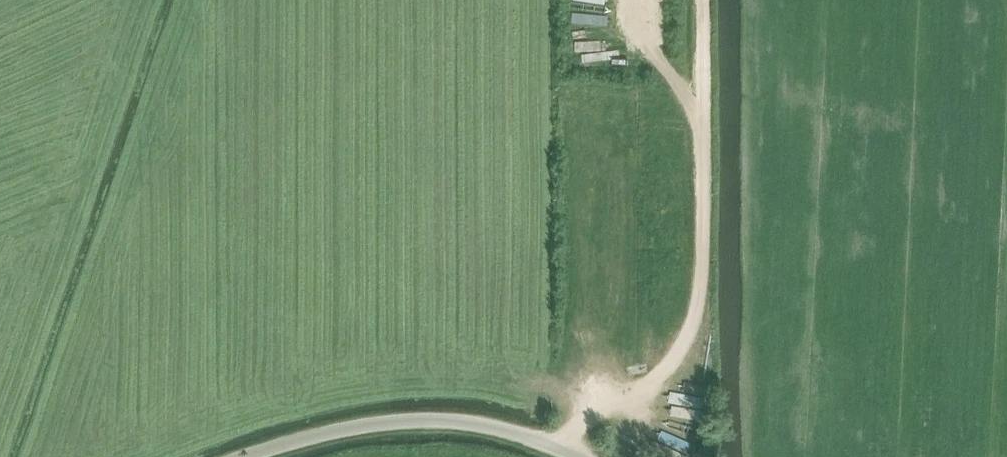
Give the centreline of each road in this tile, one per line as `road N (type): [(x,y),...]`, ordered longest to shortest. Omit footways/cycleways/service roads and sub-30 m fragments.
road 1 (unclassified): [(246,456),(336,431),(458,421),(575,456)]

